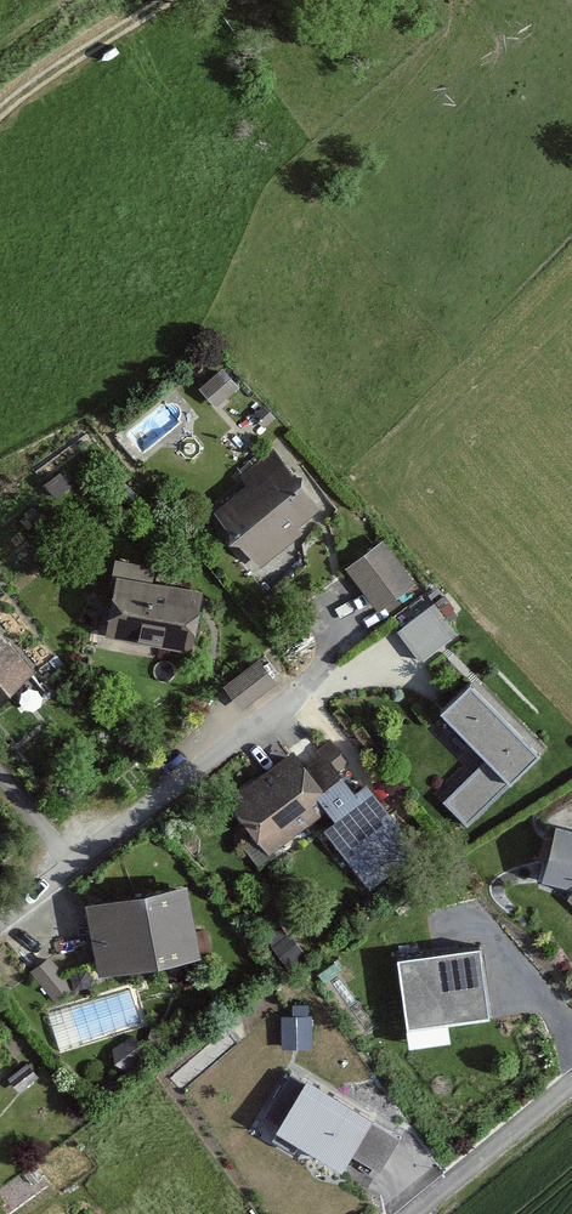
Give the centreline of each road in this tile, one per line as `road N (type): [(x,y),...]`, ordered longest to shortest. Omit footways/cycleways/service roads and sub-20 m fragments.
road 1 (residential): [(0,916),(72,848),(293,696)]
road 2 (residential): [(412,1213),(571,1079)]
road 3 (track): [(0,116),(40,79),(170,0)]

